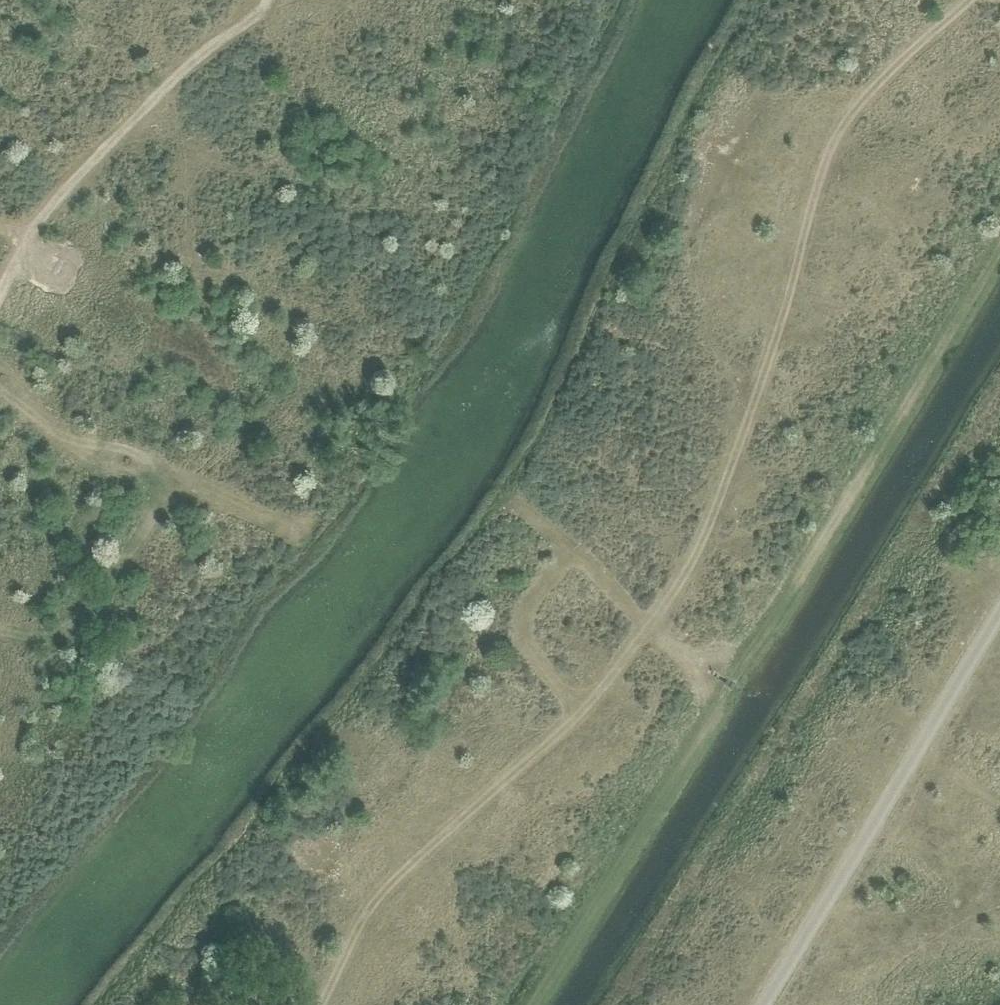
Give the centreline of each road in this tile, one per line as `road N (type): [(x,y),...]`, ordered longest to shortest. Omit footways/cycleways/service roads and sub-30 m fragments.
road 1 (track): [(749,1004),(999,592)]

